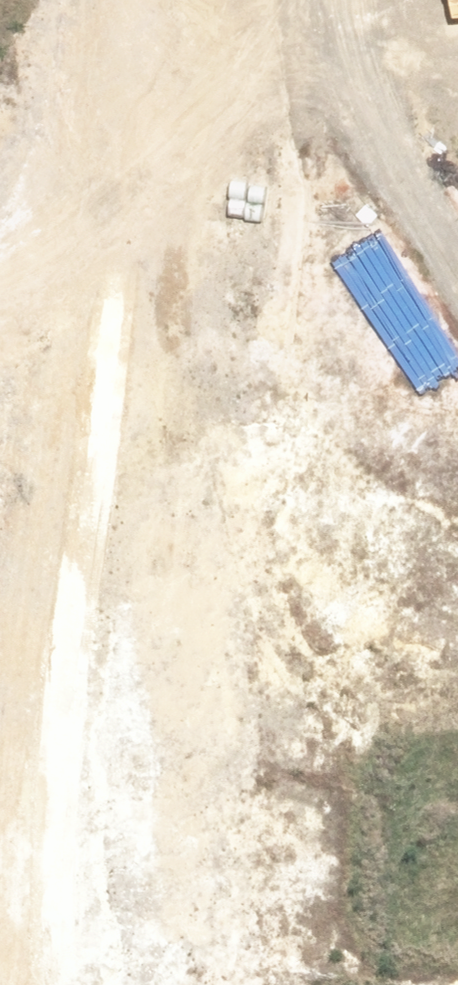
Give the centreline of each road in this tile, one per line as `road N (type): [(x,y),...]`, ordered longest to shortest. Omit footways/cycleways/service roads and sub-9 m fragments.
road 1 (tertiary): [(53,984),(130,0)]
road 2 (tertiary): [(254,0),(239,472),(204,984)]
road 3 (unknown): [(0,429),(457,501)]

